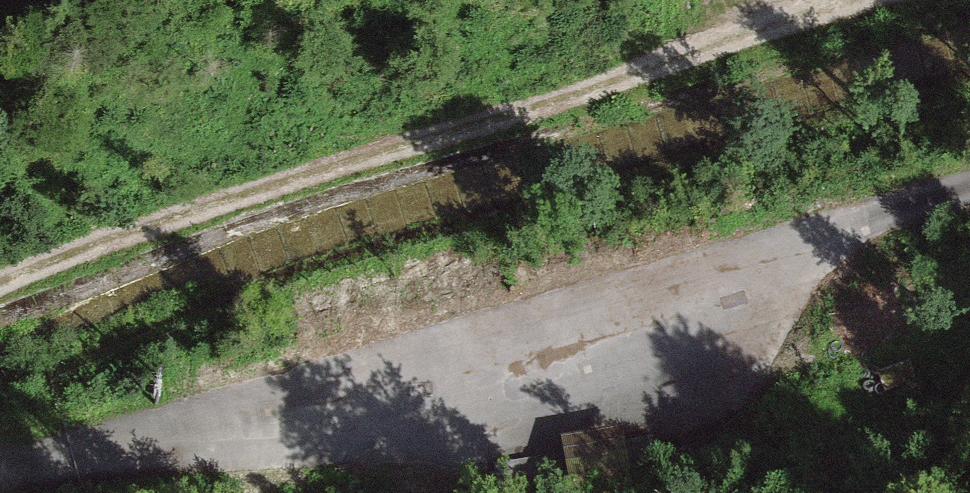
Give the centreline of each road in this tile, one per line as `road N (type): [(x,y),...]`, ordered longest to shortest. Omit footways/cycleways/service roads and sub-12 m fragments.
road 1 (track): [(912,0),(502,117),(106,246),(0,289)]
road 2 (track): [(969,188),(378,366)]
road 3 (track): [(0,451),(165,424),(378,366)]

